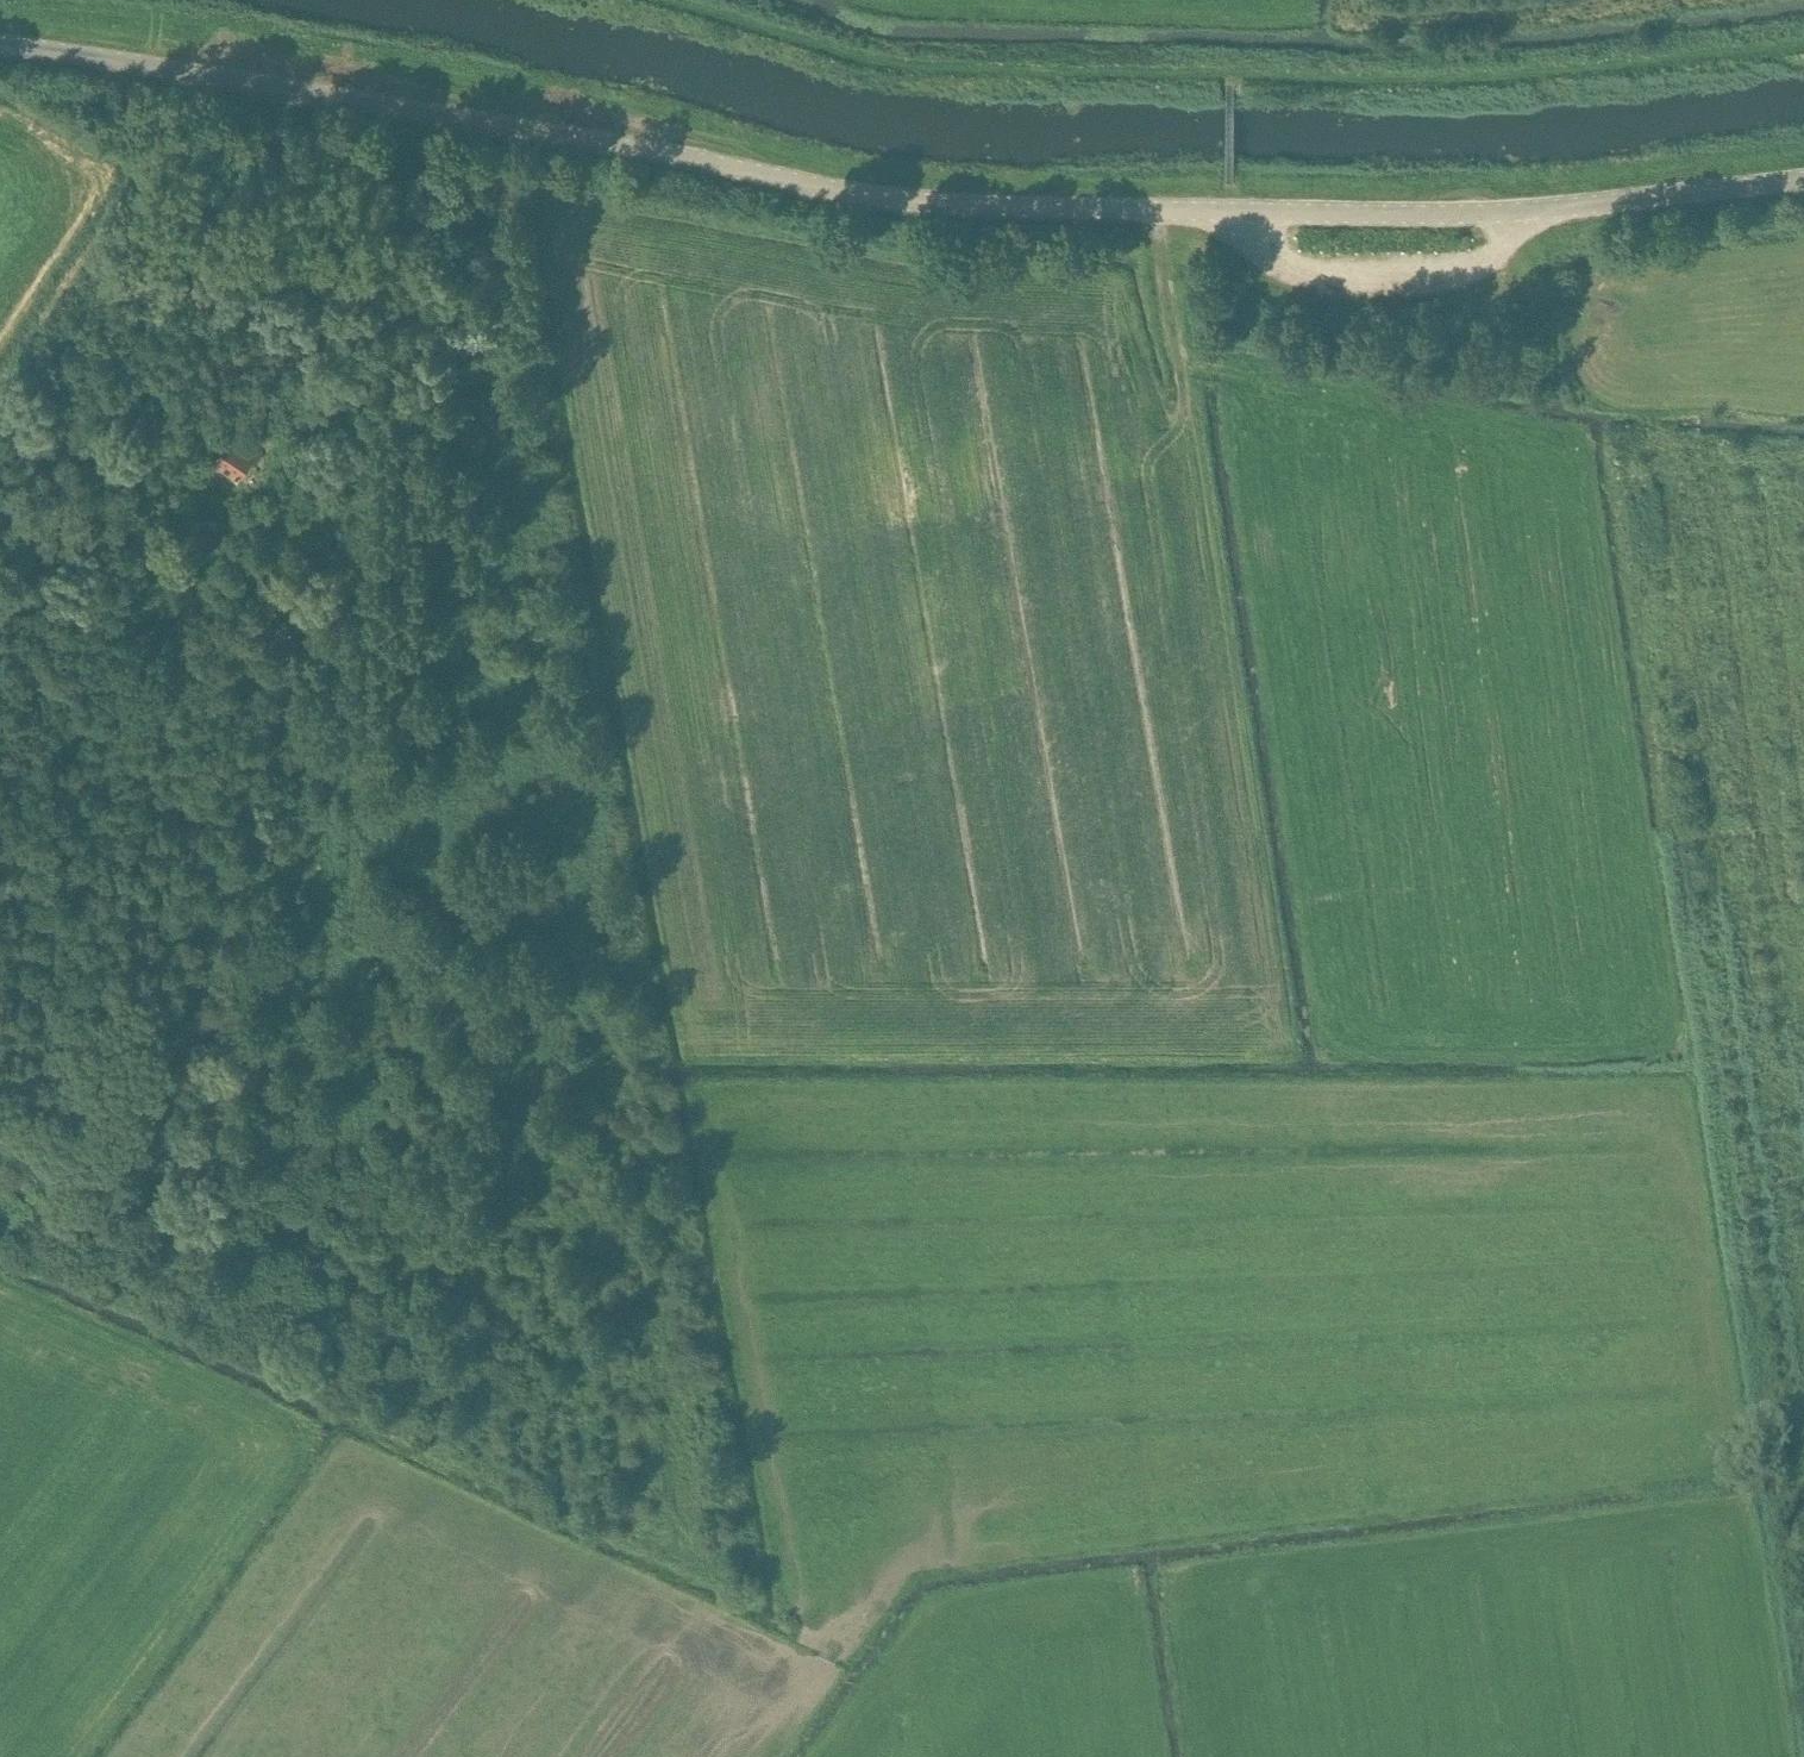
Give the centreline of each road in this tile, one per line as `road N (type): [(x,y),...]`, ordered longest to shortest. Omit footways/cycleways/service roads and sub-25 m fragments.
road 1 (tertiary): [(1803,180),(1529,213),(881,201),(598,144),(0,53)]
road 2 (track): [(1230,211),(1266,264),(1482,267),(1529,213)]

